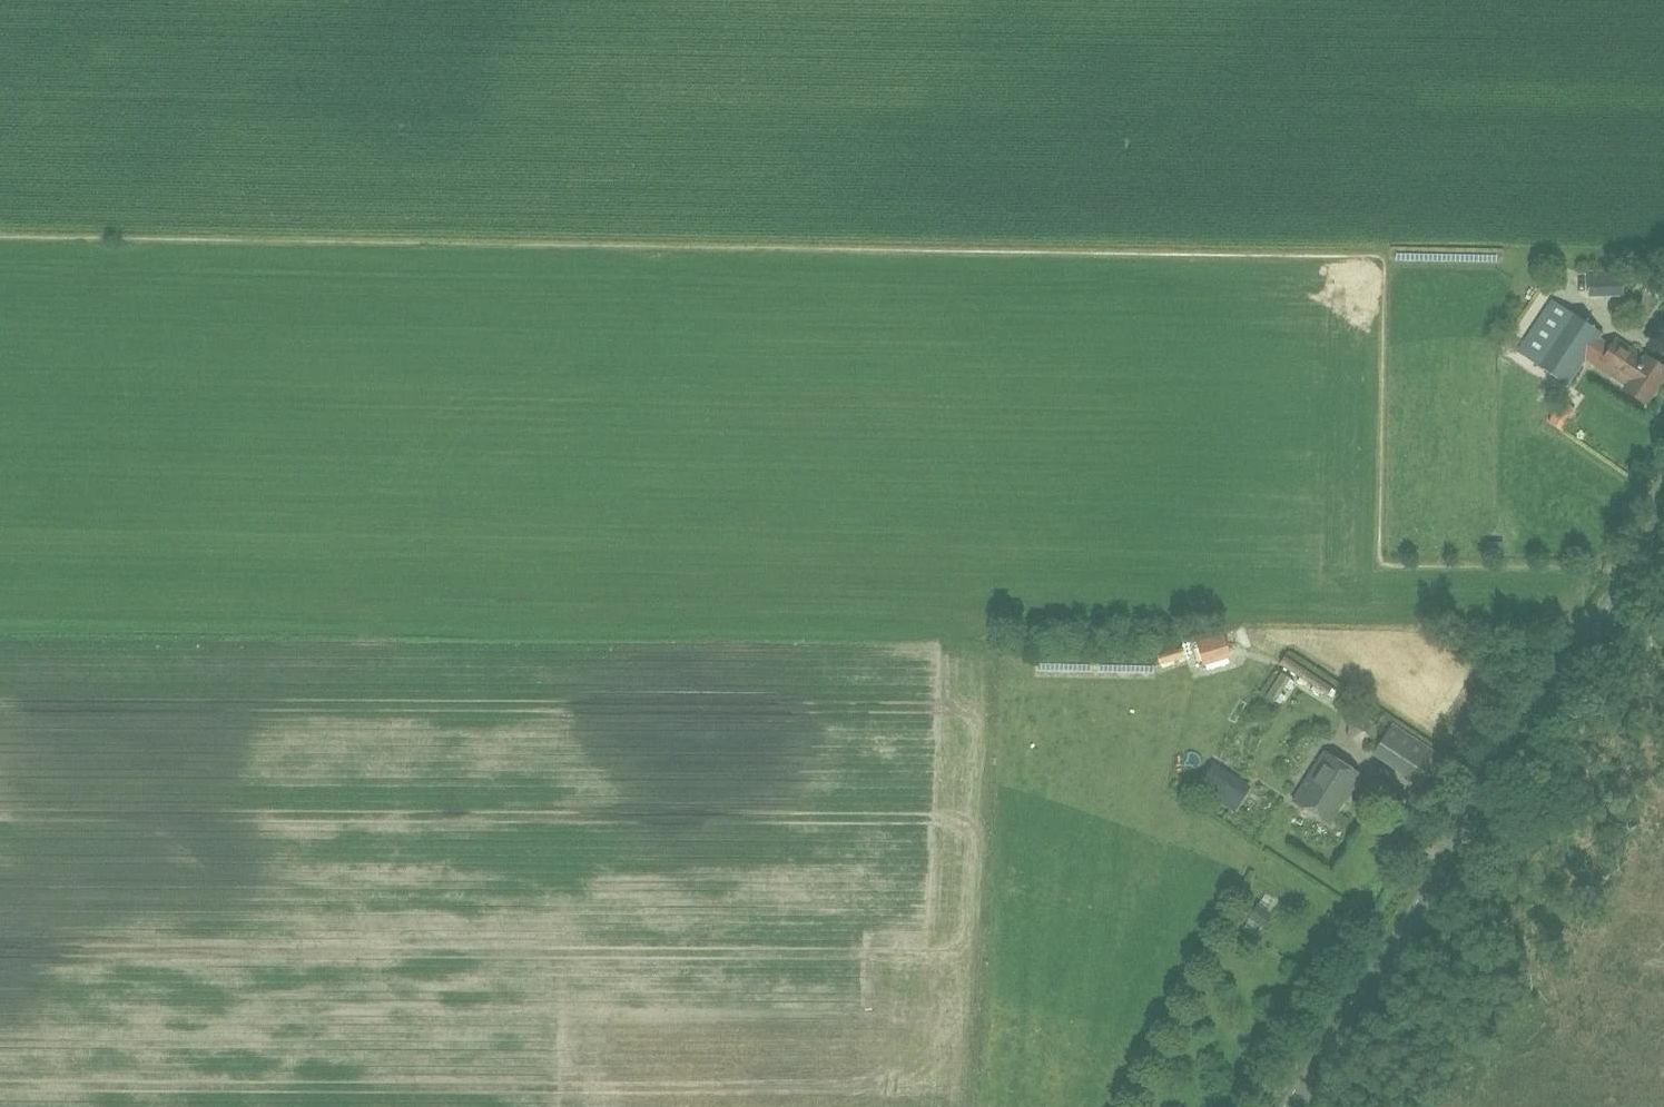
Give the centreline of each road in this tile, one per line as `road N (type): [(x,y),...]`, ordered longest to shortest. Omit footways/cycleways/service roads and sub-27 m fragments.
road 1 (tertiary): [(1299,1106),(1663,540)]

